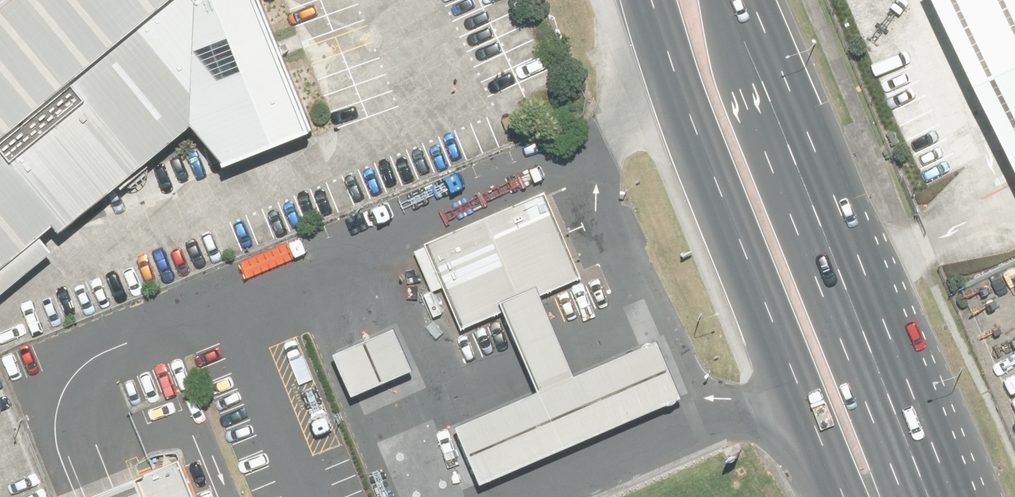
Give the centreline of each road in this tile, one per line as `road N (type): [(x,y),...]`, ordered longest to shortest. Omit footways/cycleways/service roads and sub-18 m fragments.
road 1 (primary): [(751,0),(955,496)]
road 2 (primary): [(851,496),(656,0)]

